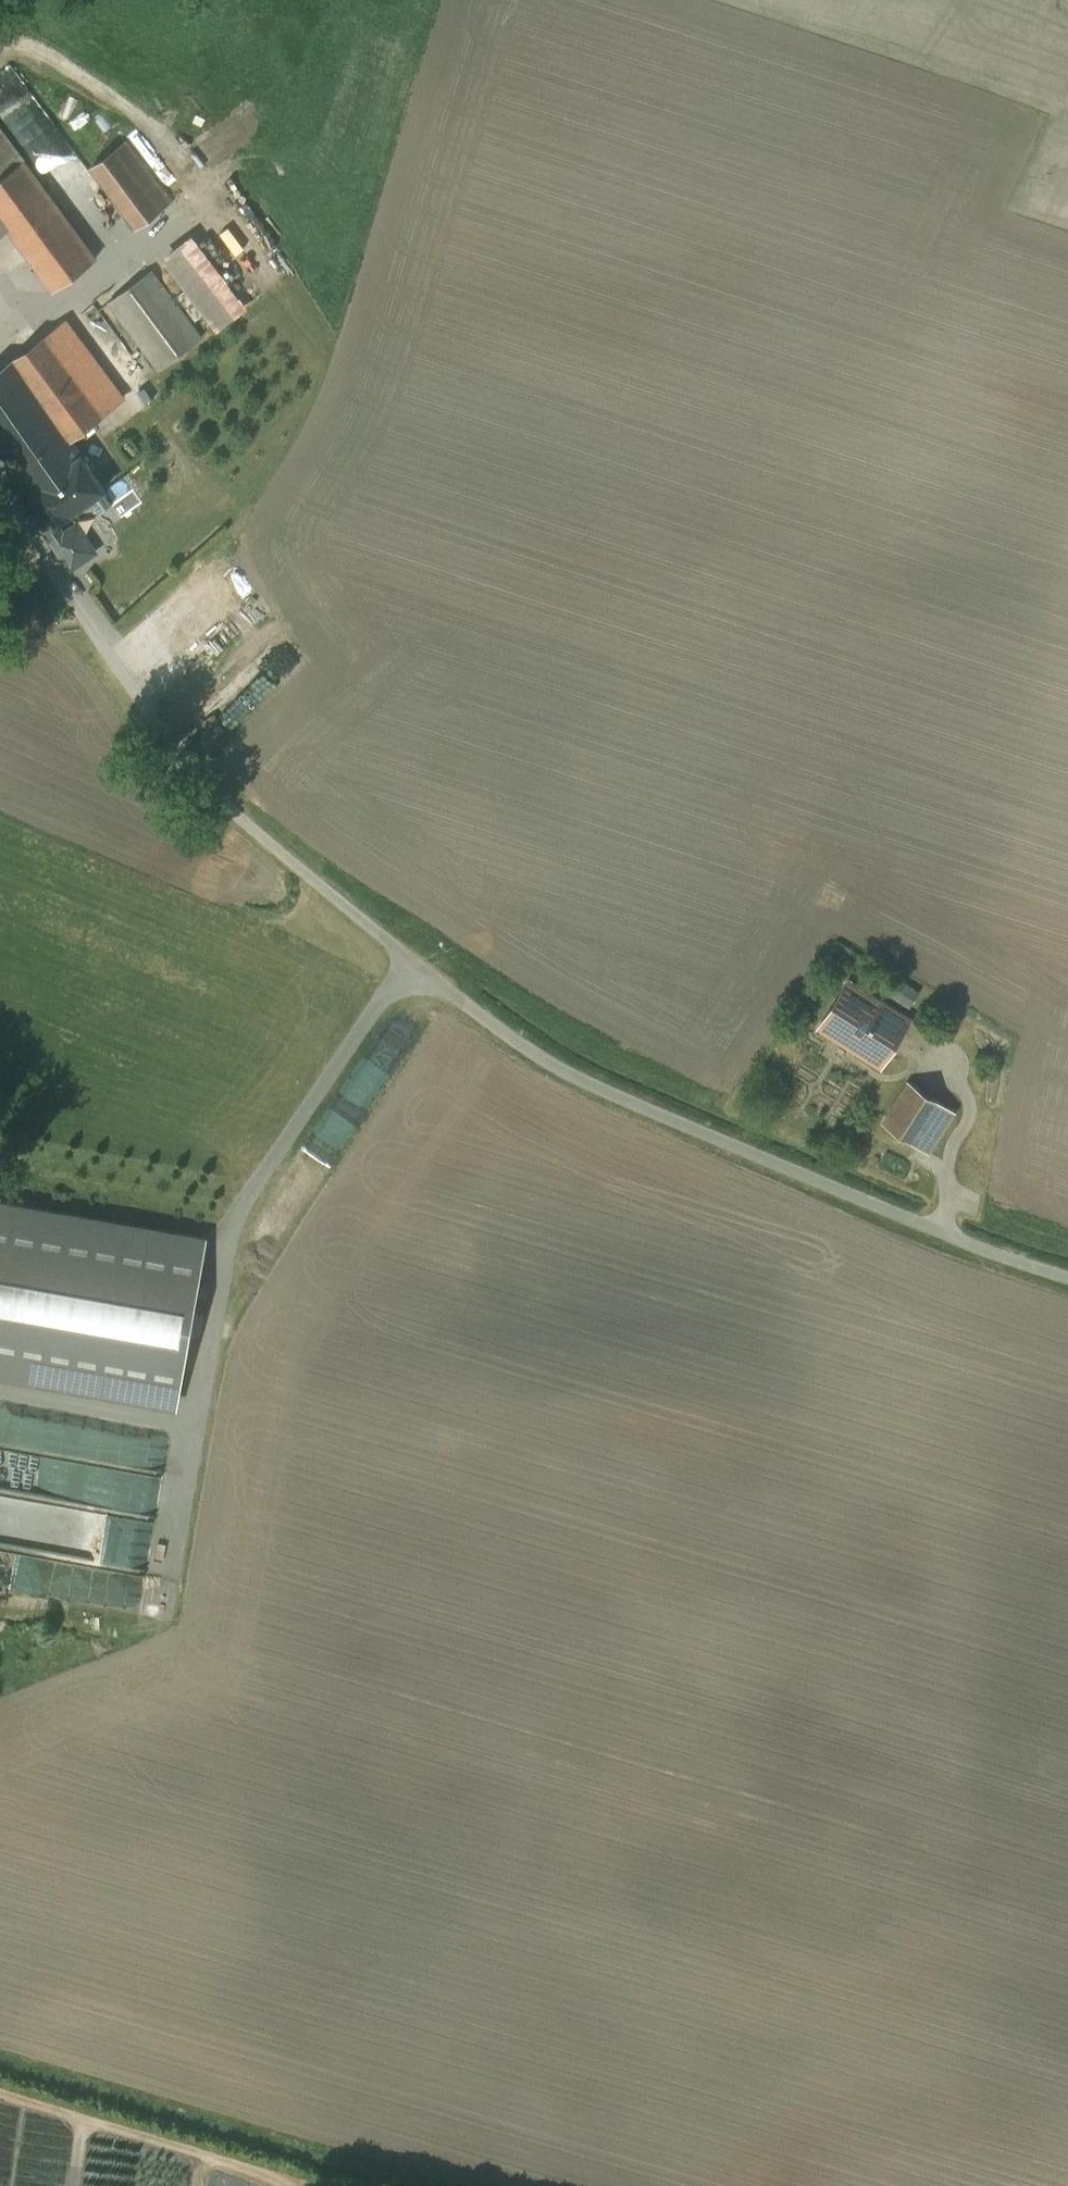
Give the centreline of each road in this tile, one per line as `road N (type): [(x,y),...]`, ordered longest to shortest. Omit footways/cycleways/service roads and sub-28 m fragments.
road 1 (unclassified): [(1067,1260),(757,1138),(621,1080),(530,1030),(303,850),(86,634),(0,480)]
road 2 (track): [(291,2185),(220,2154),(0,2089)]

